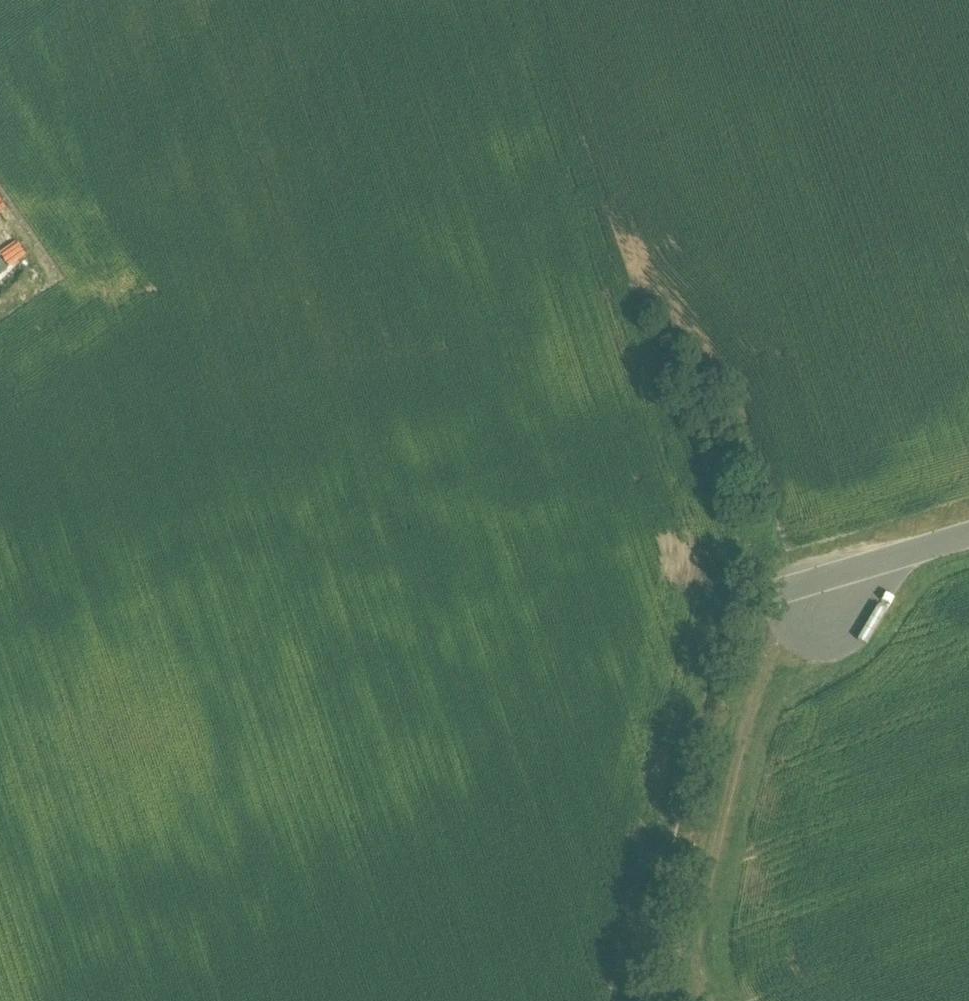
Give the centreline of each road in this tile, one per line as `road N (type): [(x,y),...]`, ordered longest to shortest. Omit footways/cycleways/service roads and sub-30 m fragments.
road 1 (residential): [(968,538),(828,581)]

